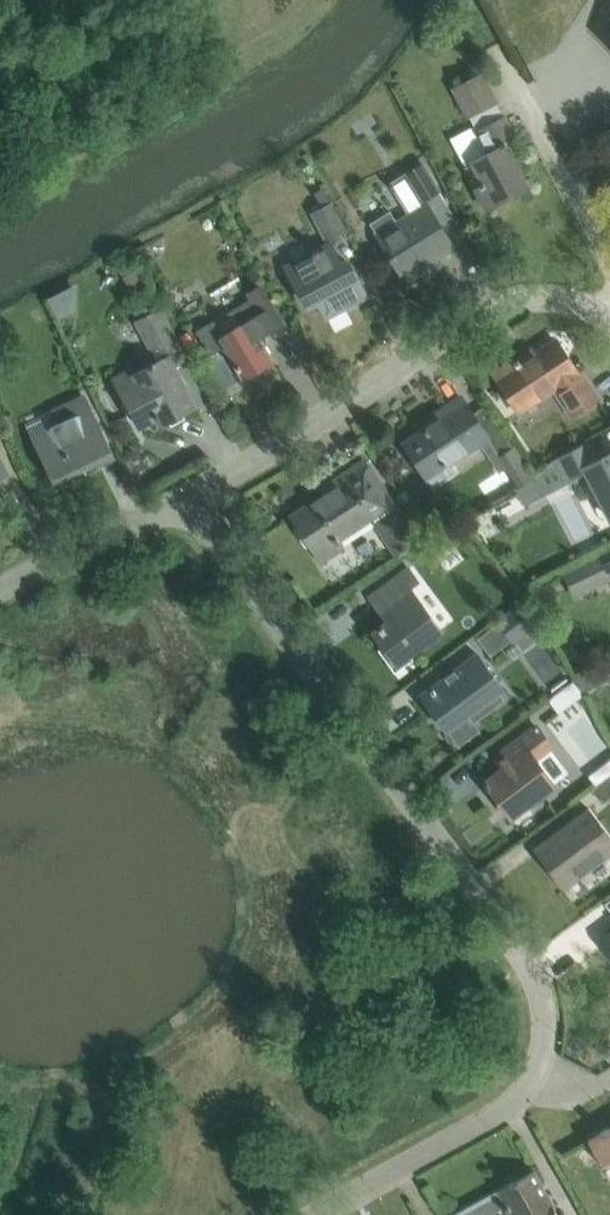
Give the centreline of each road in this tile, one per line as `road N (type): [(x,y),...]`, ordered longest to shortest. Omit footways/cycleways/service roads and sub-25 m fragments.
road 1 (residential): [(535,1074),(545,1038),(542,997),(527,960),(185,498)]
road 2 (residential): [(185,498),(475,315),(513,301),(553,300),(601,314)]
road 3 (residential): [(315,1214),(489,1119),(535,1074)]
road 4 (residential): [(609,268),(500,54)]
road 5 (residential): [(0,590),(185,498)]

